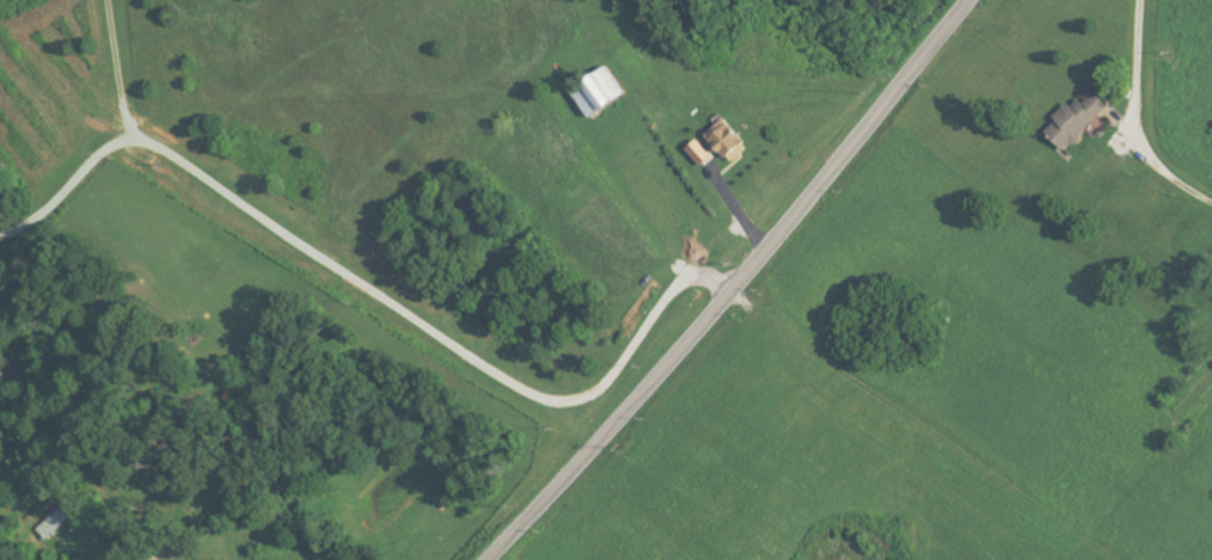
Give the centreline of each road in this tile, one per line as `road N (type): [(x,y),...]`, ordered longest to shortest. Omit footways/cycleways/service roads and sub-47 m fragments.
road 1 (residential): [(734,294),(685,273),(594,380),(556,399),(161,141),(117,135),(51,207),(0,231)]
road 2 (secondary): [(494,559),(718,313),(973,0)]

